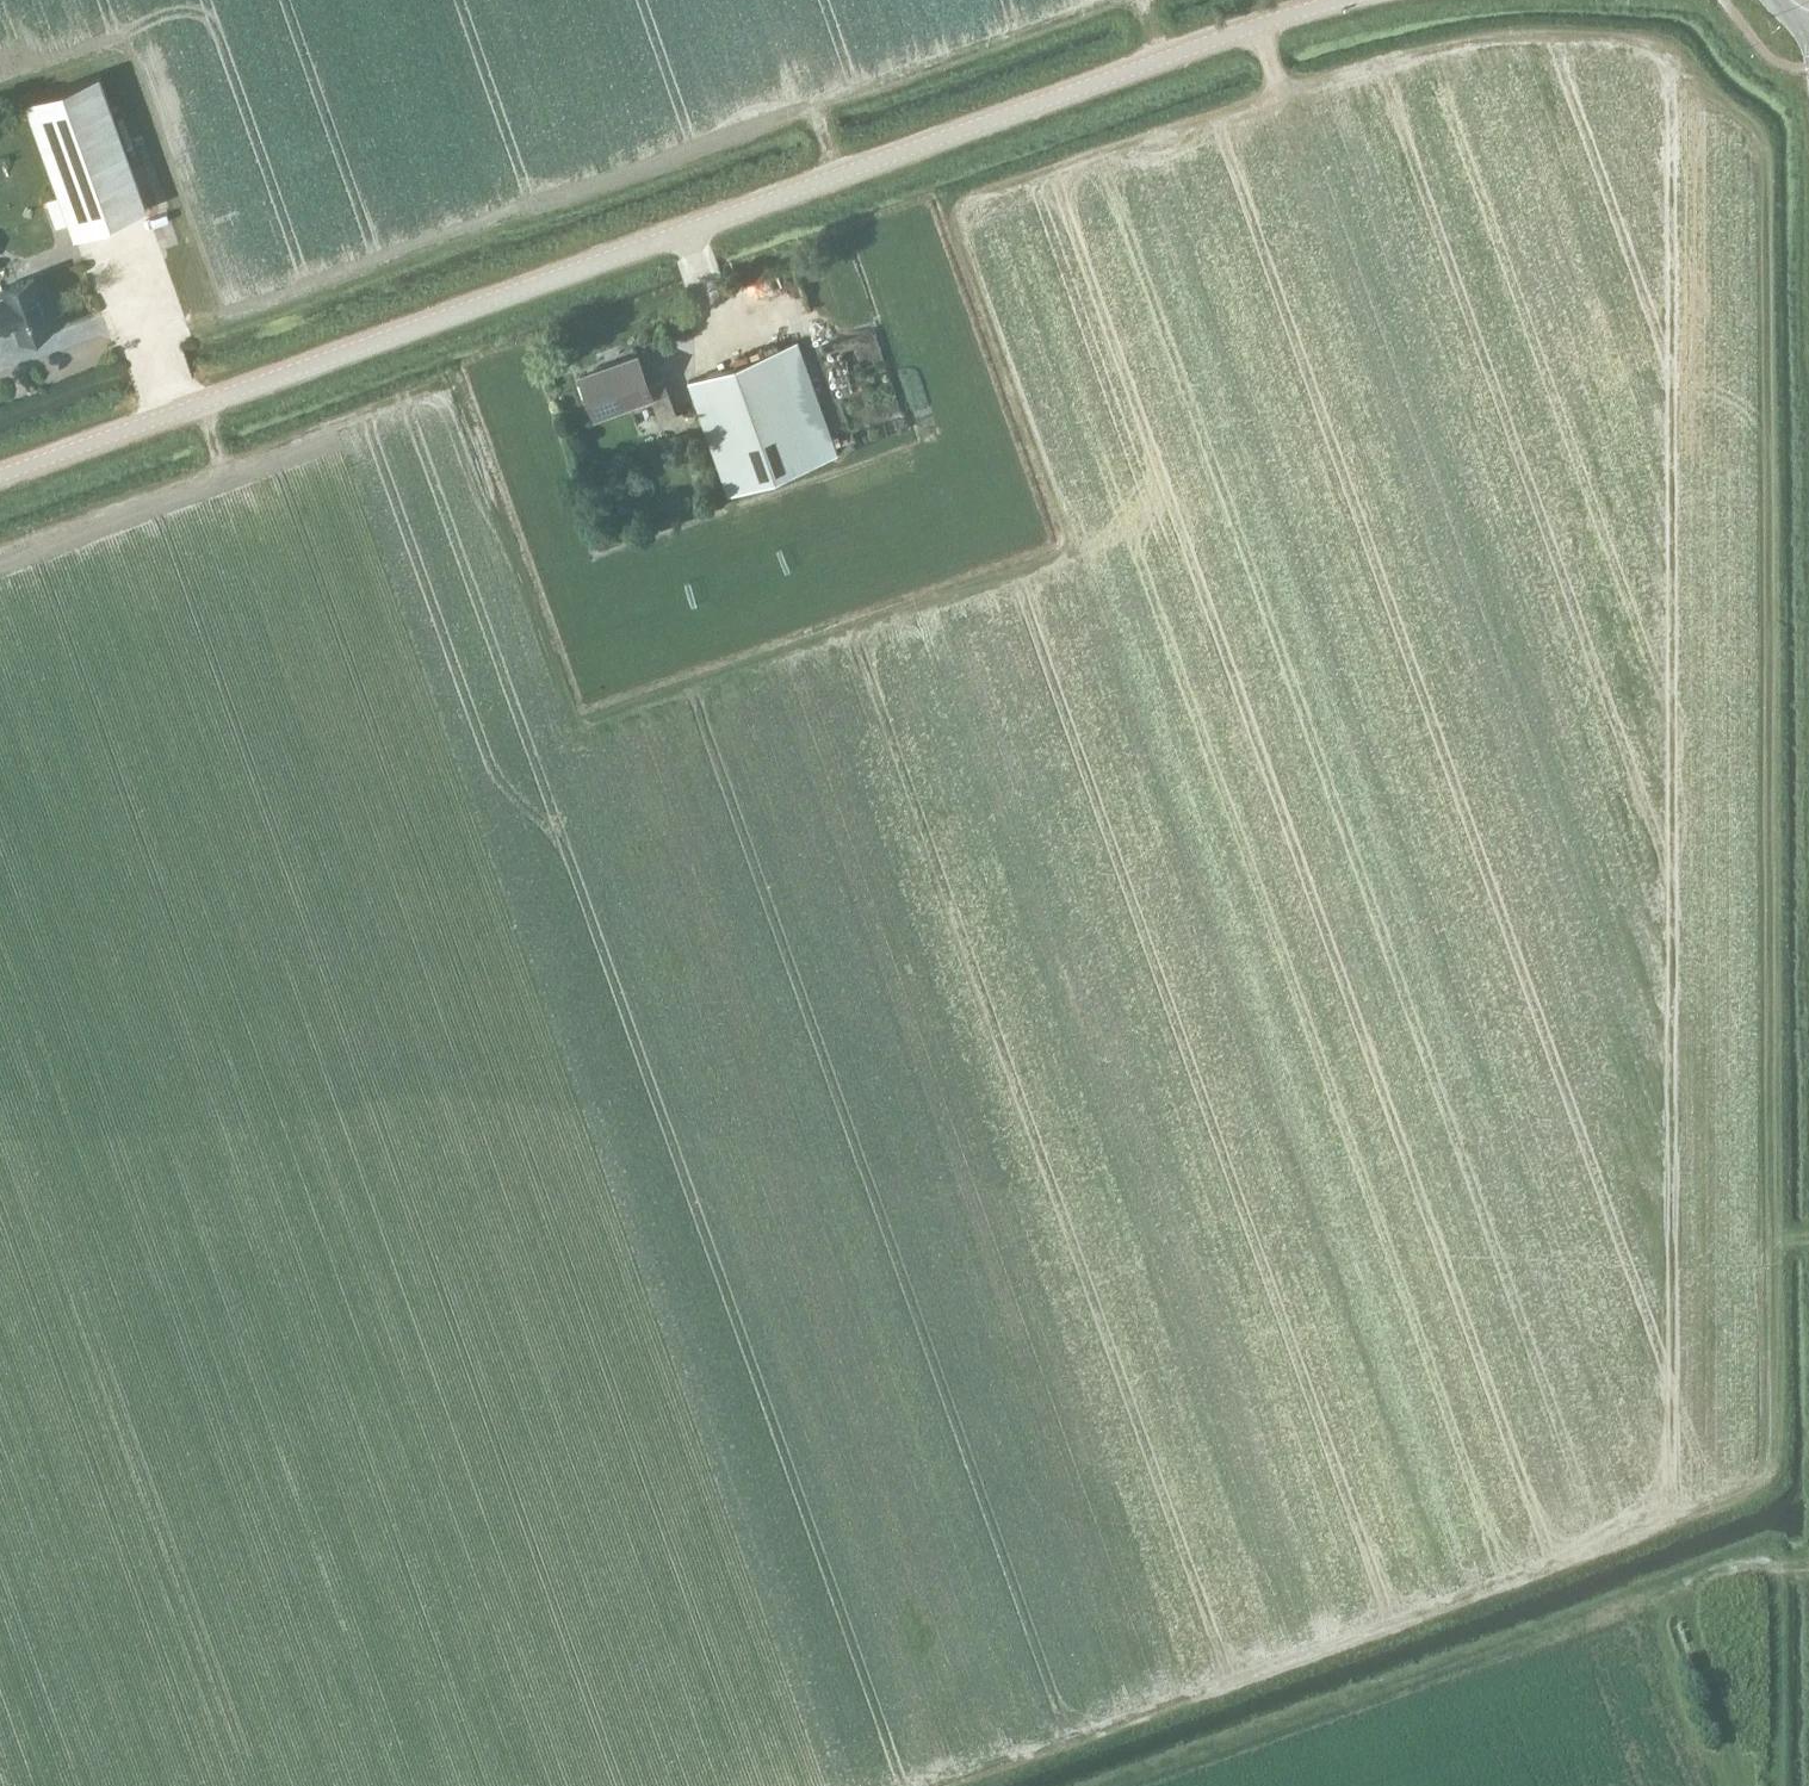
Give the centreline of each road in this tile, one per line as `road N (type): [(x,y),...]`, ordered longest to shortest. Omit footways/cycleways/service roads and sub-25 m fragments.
road 1 (unclassified): [(0,476),(1345,0)]

